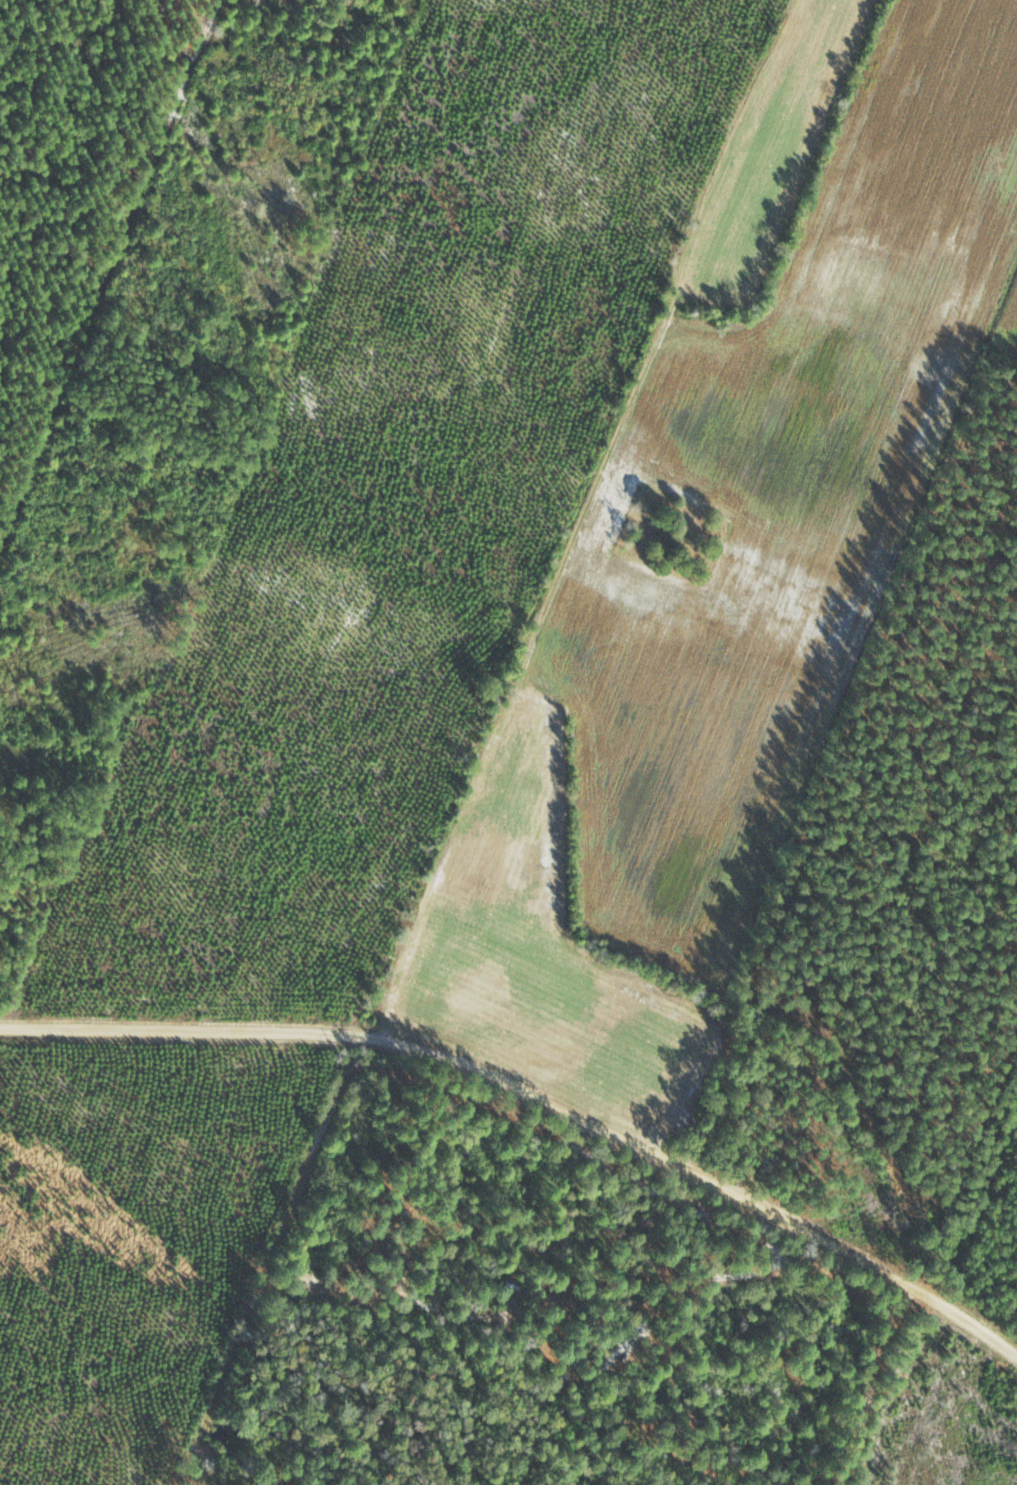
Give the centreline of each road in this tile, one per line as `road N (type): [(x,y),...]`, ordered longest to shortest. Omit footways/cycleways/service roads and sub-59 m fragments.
road 1 (residential): [(1016,1285),(470,1025),(0,1004)]

